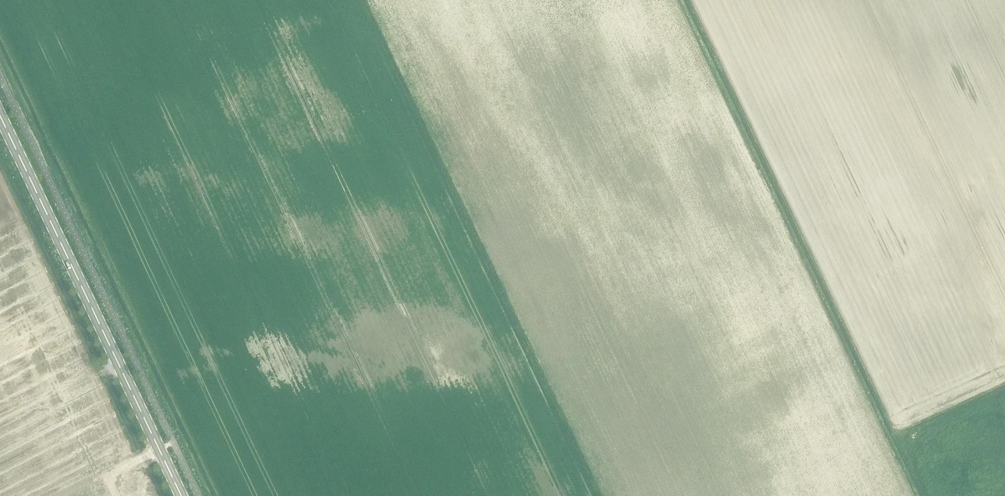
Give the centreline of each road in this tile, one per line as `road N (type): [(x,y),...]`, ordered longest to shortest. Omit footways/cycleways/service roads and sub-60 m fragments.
road 1 (secondary): [(181,495),(0,115)]

